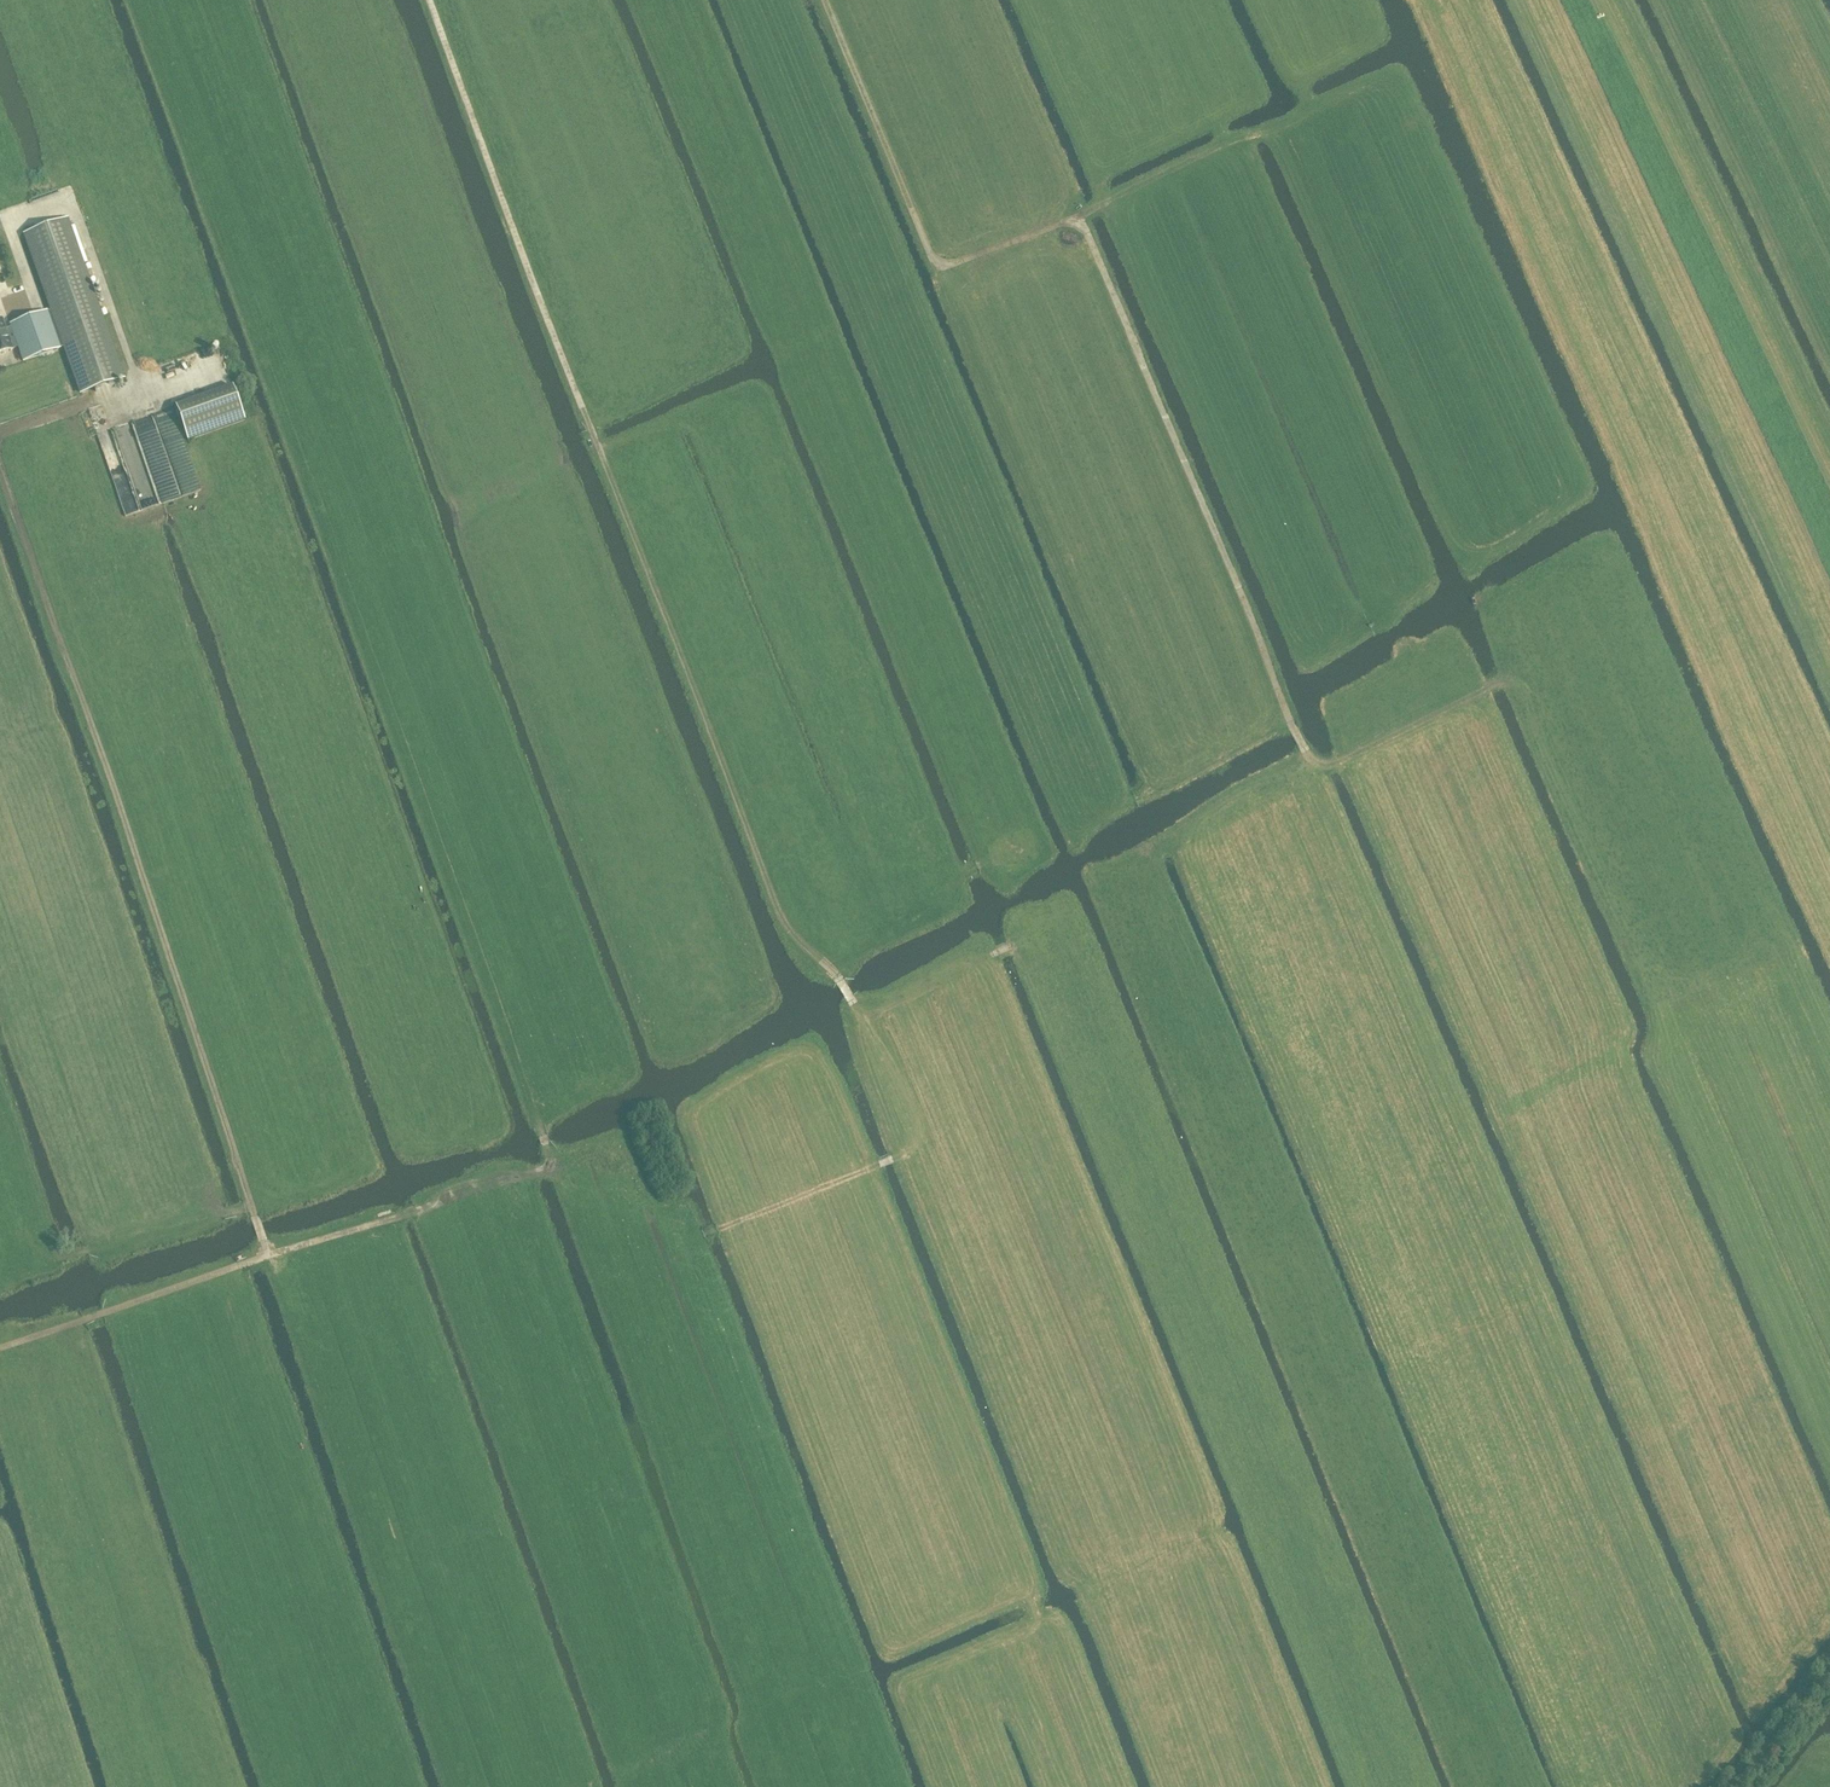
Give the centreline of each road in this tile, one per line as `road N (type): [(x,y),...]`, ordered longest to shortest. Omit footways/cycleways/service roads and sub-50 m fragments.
road 1 (track): [(859,1017),(778,904),(429,0)]
road 2 (track): [(268,1257),(0,466)]
road 3 (track): [(1306,752),(1076,219),(1284,121)]
road 4 (track): [(689,1241),(892,1159),(907,1142),(859,1017),(1030,944)]
road 5 (track): [(1076,219),(949,265),(931,257),(821,0)]
road 6 (track): [(0,1349),(395,1218)]
road 7 (track): [(1306,752),(1318,764),(1339,762),(1515,675)]
road 8 (track): [(0,436),(138,386)]

